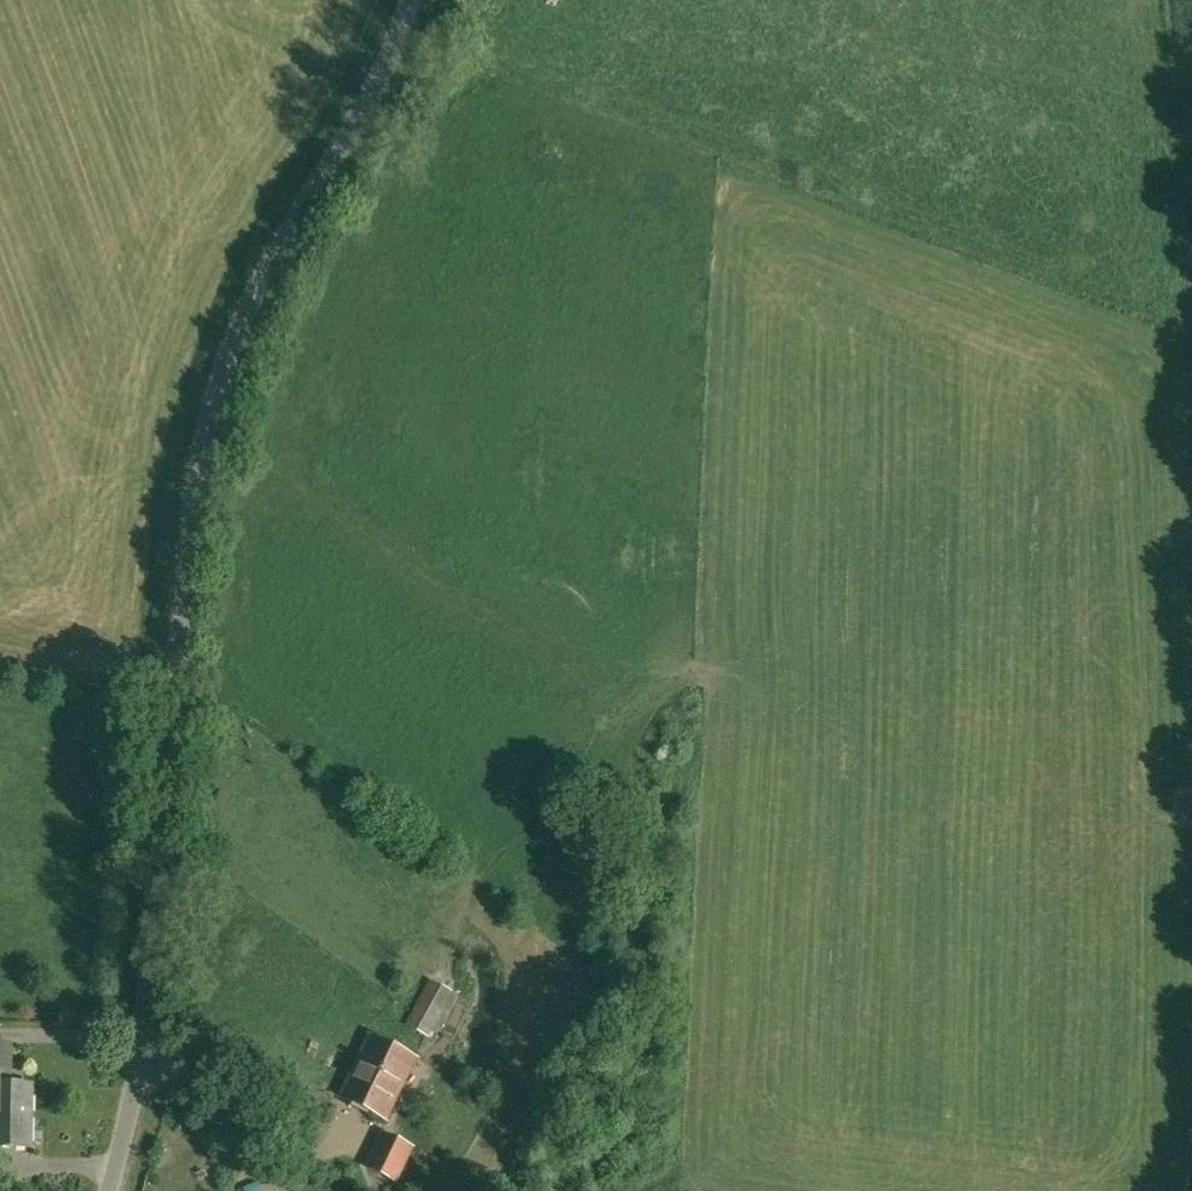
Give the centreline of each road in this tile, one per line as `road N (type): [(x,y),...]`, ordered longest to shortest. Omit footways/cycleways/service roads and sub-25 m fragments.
road 1 (unclassified): [(106,1190),(141,1057),(194,500),(217,395),(255,297),(381,79),(409,0)]

